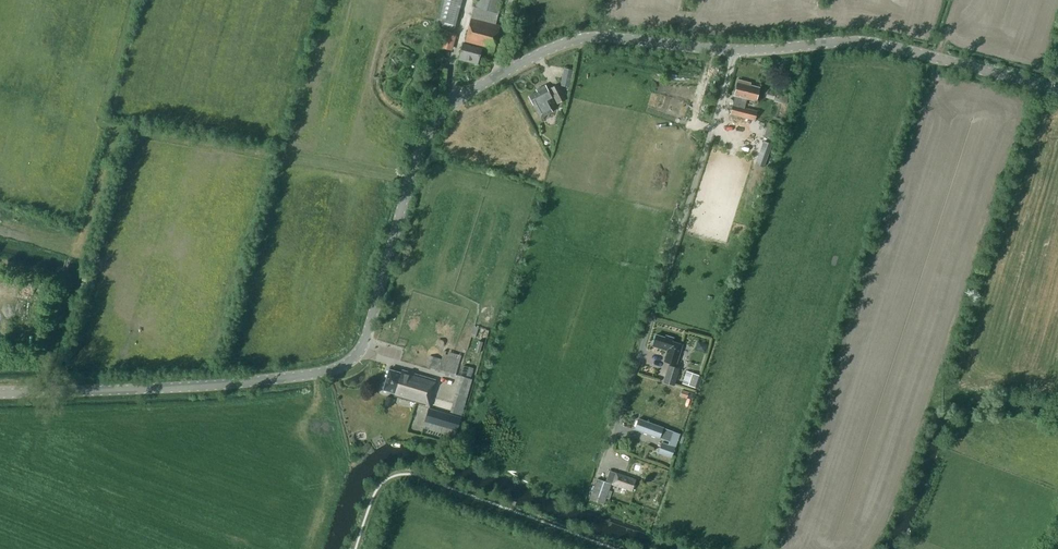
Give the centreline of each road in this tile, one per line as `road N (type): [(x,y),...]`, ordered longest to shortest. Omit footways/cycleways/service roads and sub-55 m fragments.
road 1 (tertiary): [(732,50),(577,39),(458,100),(423,142),(367,336),(340,366),(220,385),(0,393)]
road 2 (unclassified): [(610,445),(732,50)]
road 3 (tertiary): [(1057,89),(870,42),(732,50)]

